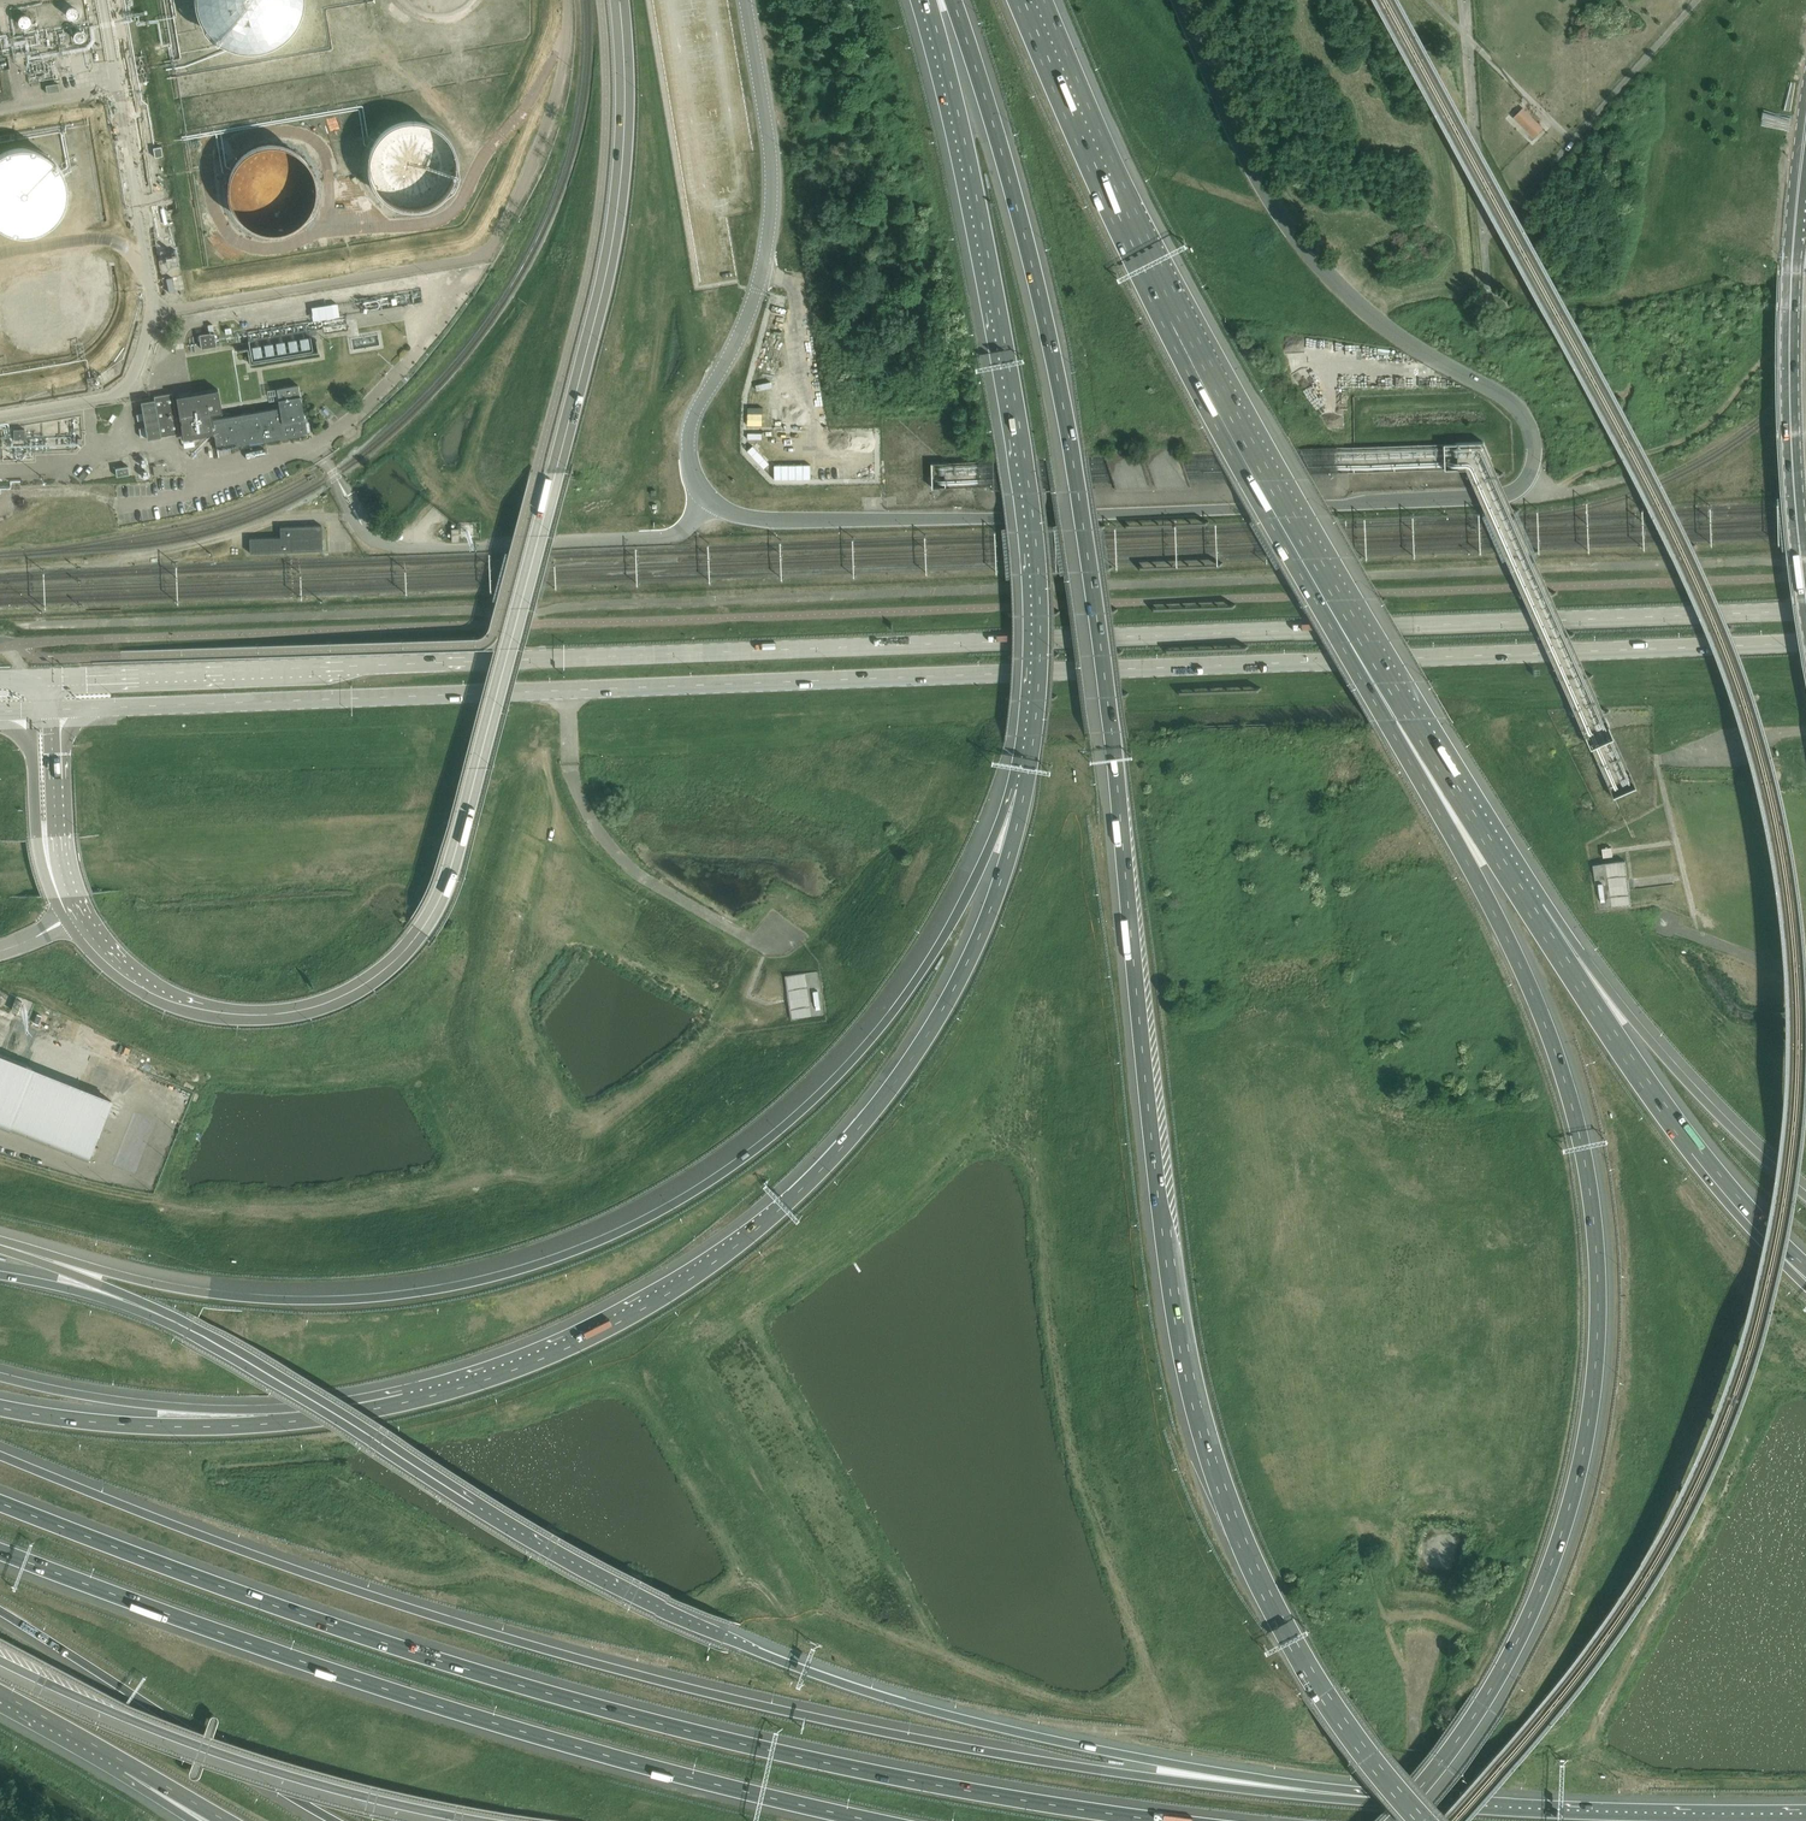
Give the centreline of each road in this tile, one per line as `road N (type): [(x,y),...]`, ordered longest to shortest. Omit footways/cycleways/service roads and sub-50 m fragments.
road 1 (unclassified): [(746,0),(768,130),(772,214),(746,322),(690,431),(695,477),(716,506),(763,520),(992,518),(1509,496),(1535,465),(1535,434),(1516,406),(1368,314),(1298,239),(1237,142),(1178,0)]
road 2 (motorway): [(950,0),(1004,157),(1072,453),(1113,738),(1158,1193),(1189,1376),(1264,1604),(1306,1679),(1422,1820)]
road 3 (secondary): [(1805,612),(46,678)]
road 4 (secondary): [(55,711),(1805,646)]
road 5 (motorway): [(1370,1800),(983,1751),(723,1696),(435,1618),(0,1454)]
road 6 (motorway): [(1370,1800),(892,1696),(724,1638),(550,1549),(309,1398),(163,1322)]
road 7 (motorway): [(1017,790),(930,962),(858,1056),(760,1149),(609,1238),(452,1291),(369,1302),(207,1293),(0,1241)]
road 8 (motorway): [(1193,1820),(915,1777),(521,1680),(299,1613),(0,1499)]
road 9 (motorway): [(1388,1820),(1480,1707),(1531,1613),(1563,1527),(1594,1398),(1599,1238),(1545,1026),(1403,708)]
road 10 (unclassified): [(420,929),(453,855),(613,241),(624,113),(619,0)]
road 11 (motorway): [(0,1552),(505,1727),(873,1820)]
road 12 (motorway): [(1017,790),(1001,883),(973,951),(896,1082),(838,1152),(767,1221),(642,1309),(457,1387)]
road 13 (motorway): [(927,0),(971,176),(1036,527),(1038,632),(1017,790)]
road 14 (motorway): [(1403,708),(1178,318),(1027,0)]
road 15 (motorway): [(0,1657),(186,1739),(485,1820)]
road 16 (motorway): [(457,1387),(375,1408),(238,1425),(89,1419),(0,1405)]
road 17 (motorway): [(457,1387),(284,1406),(181,1406),(81,1394),(0,1372)]
road 18 (motorway): [(1805,1813),(1370,1800)]
road 19 (unclassified): [(420,929),(346,991),(260,1014),(205,1009),(160,993),(116,962),(74,915)]
road 20 (motorway): [(1805,1194),(1705,1102),(1532,909)]
road 21 (motorway): [(0,1610),(331,1820)]
road 22 (tertiary): [(1805,603),(1790,437),(1791,272)]
road 23 (track): [(1550,492),(1580,474),(1686,438),(1770,353),(1805,335)]
road 24 (motorway): [(1693,1148),(1532,909)]
road 25 (motorway): [(1532,909),(1403,708)]
road 26 (unclassified): [(33,712),(37,839),(54,895),(74,915)]
road 27 (unclassified): [(74,915),(55,711)]
road 28 (motorway): [(163,1322),(99,1284),(0,1247)]
road 29 (motorway): [(1805,1287),(1735,1213),(1693,1148)]
road 30 (tertiary): [(1805,94),(1791,272)]
road 31 (motorway): [(163,1322),(84,1294),(0,1277)]
road 32 (motorway): [(1805,1265),(1693,1148)]
road 33 (motorway): [(0,1696),(124,1769)]

